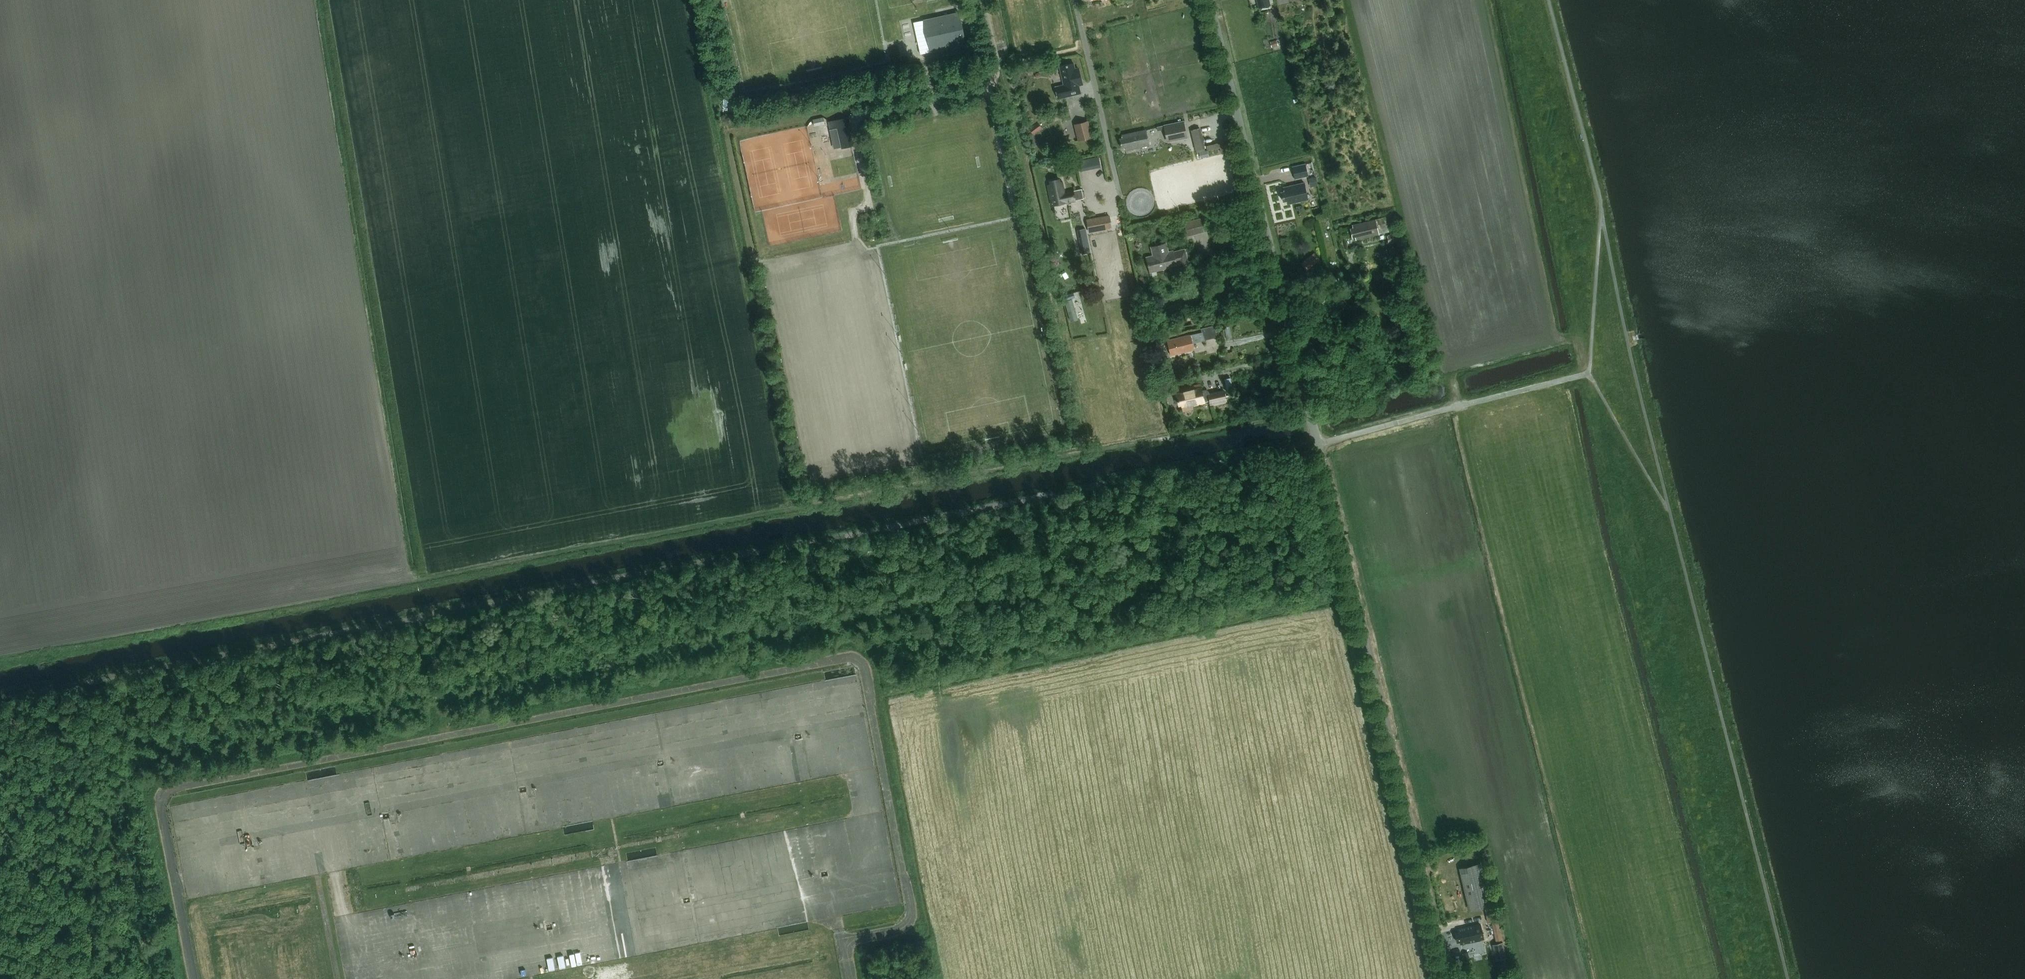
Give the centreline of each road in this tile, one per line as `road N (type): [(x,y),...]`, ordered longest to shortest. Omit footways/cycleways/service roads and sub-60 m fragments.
road 1 (residential): [(1342,534),(1211,0)]
road 2 (unclassified): [(1448,978),(1342,534)]
road 3 (residential): [(1118,190),(1074,0)]

